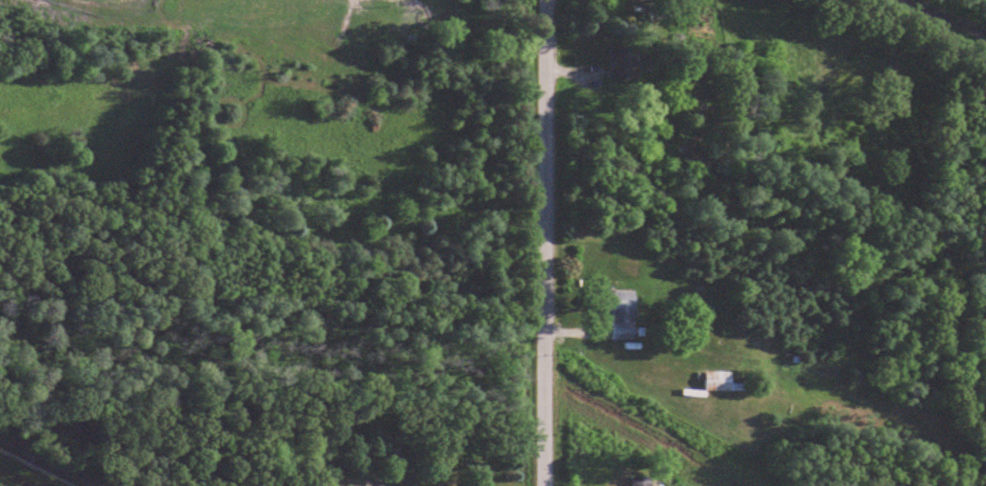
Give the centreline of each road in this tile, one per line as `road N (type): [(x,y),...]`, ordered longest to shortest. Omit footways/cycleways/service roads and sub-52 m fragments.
road 1 (residential): [(545,485),(547,0)]

